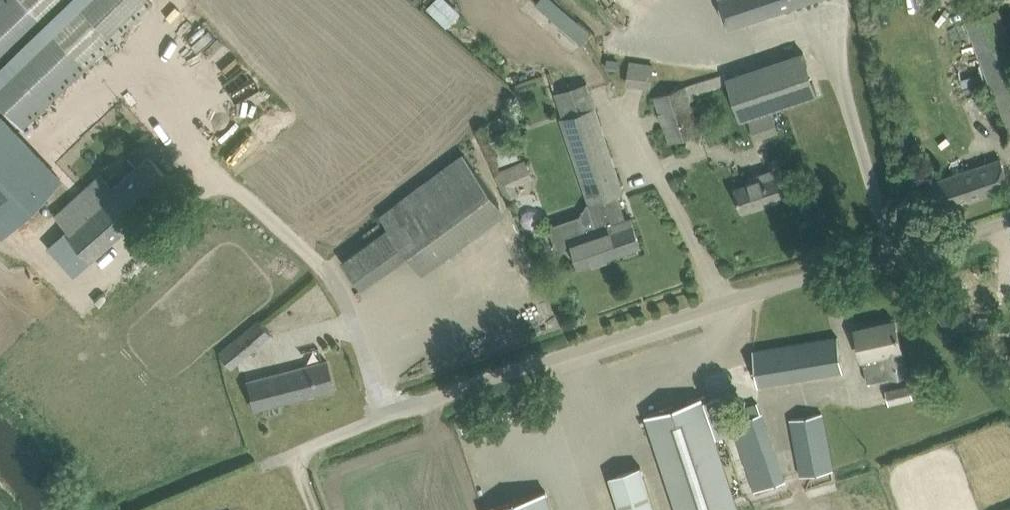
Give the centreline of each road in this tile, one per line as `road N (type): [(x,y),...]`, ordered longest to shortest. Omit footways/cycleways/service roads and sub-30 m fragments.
road 1 (residential): [(267,468),(696,311),(1009,219)]

